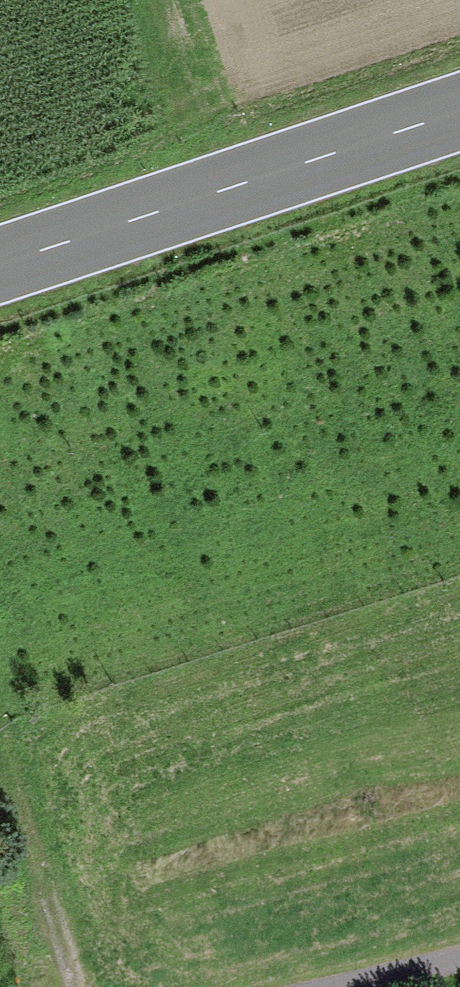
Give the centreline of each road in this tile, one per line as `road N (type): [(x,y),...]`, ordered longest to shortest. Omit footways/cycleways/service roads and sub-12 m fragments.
road 1 (primary): [(459,112),(0,266)]
road 2 (track): [(158,0),(219,192)]
road 3 (track): [(56,986),(0,794)]
road 4 (track): [(336,986),(459,956)]

